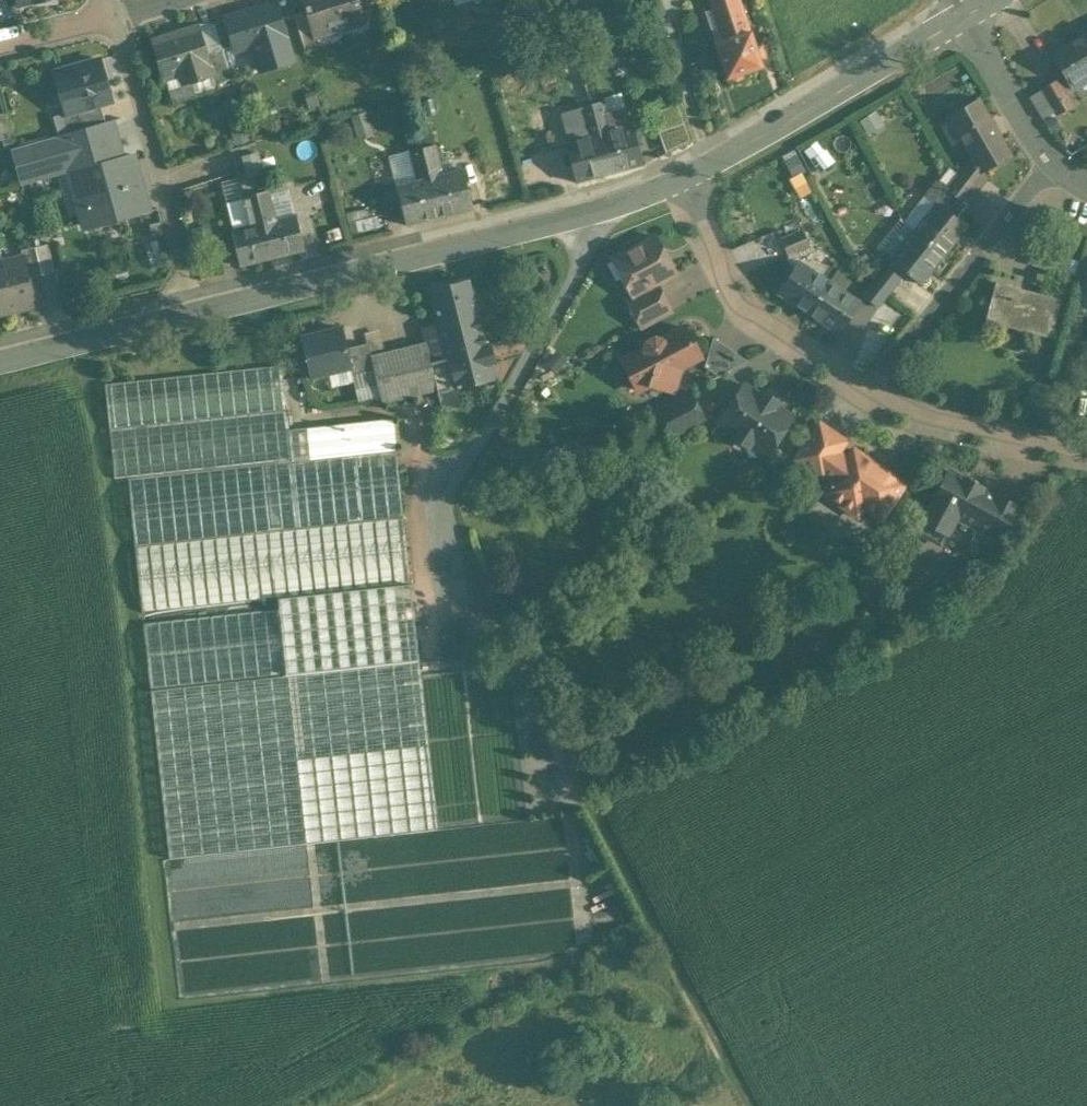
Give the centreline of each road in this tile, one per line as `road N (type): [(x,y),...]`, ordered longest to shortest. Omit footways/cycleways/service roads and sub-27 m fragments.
road 1 (track): [(756,1105),(441,493),(498,417),(614,205)]
road 2 (secondary): [(682,177),(614,205),(205,312)]
road 3 (secondary): [(965,21),(682,177)]
road 4 (residential): [(205,312),(118,18)]
road 5 (residential): [(1048,162),(863,394)]
road 6 (residential): [(682,177),(737,302),(863,394)]
road 7 (residential): [(863,394),(1020,444),(1086,454)]
road 8 (secondary): [(205,312),(0,365)]
road 9 (residential): [(1048,162),(965,21)]
road 10 (residential): [(0,46),(118,18)]

